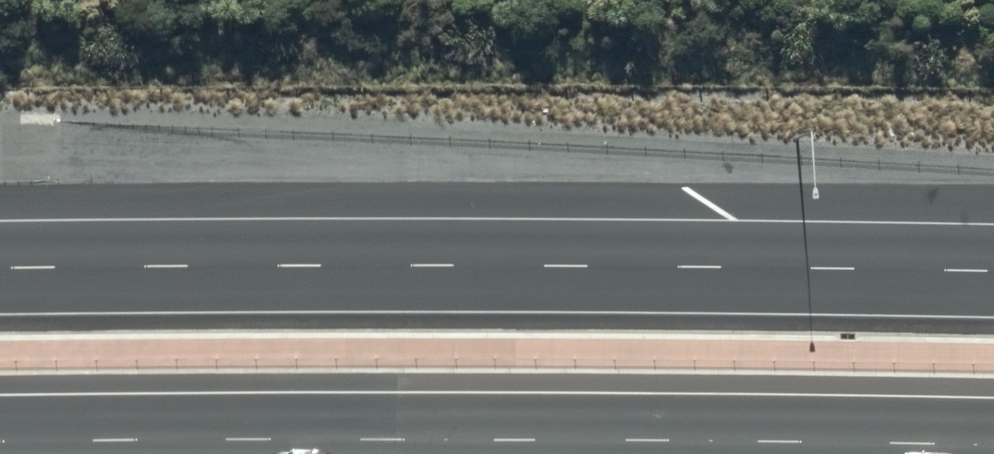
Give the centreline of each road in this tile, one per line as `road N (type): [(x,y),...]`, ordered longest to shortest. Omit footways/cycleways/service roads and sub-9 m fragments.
road 1 (motorway): [(0,266),(393,257),(993,272)]
road 2 (motorway): [(903,453),(0,447)]

